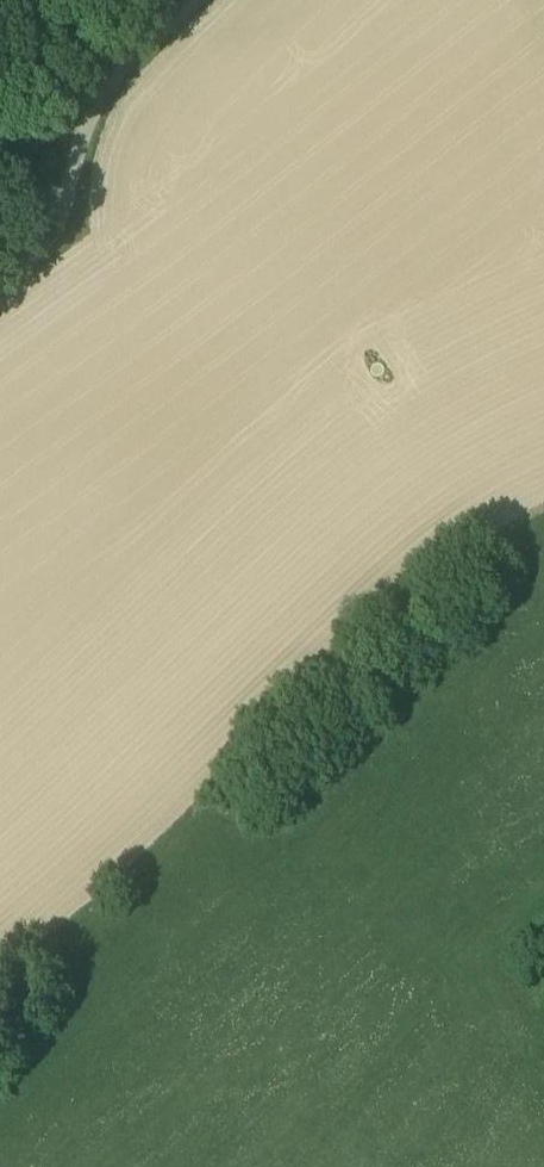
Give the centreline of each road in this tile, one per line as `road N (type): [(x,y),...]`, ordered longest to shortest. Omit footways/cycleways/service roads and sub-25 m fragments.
road 1 (unclassified): [(0,276),(45,241),(61,165),(92,112),(194,0)]

